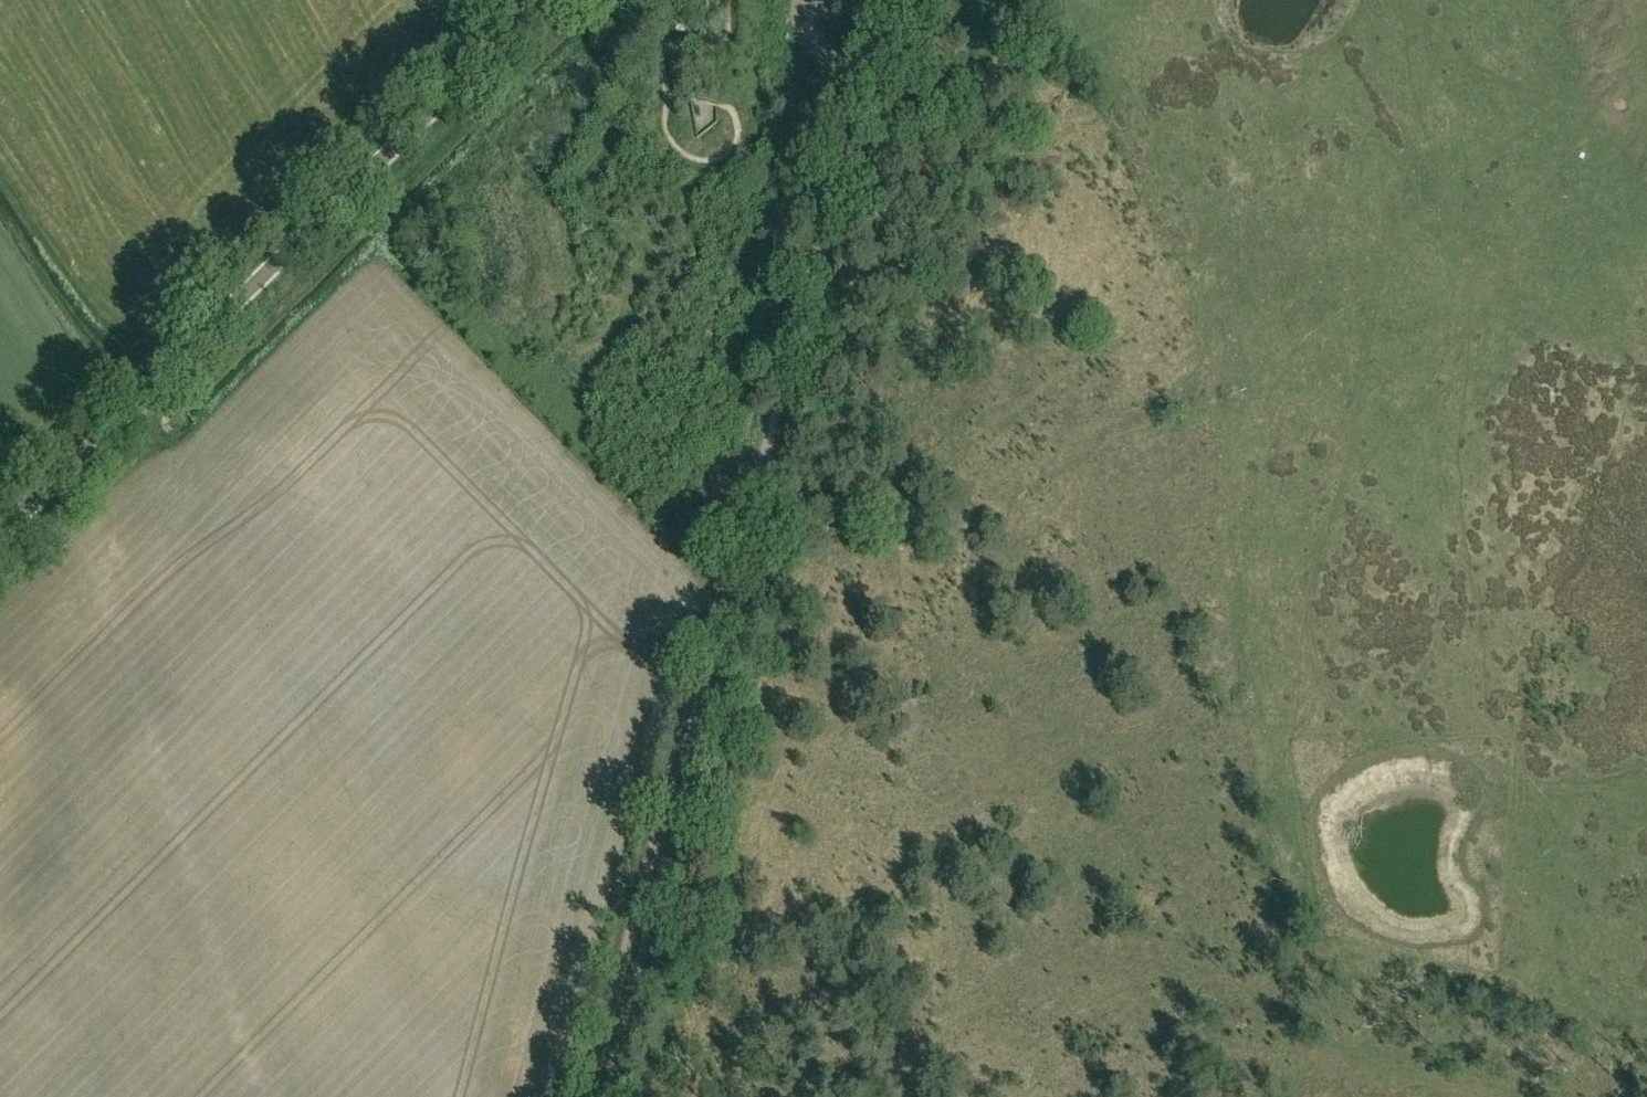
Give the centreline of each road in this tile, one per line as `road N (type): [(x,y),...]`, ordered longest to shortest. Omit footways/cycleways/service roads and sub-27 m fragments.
road 1 (unclassified): [(0,538),(545,0)]
road 2 (track): [(585,1096),(747,499)]
road 3 (track): [(747,499),(885,0)]

